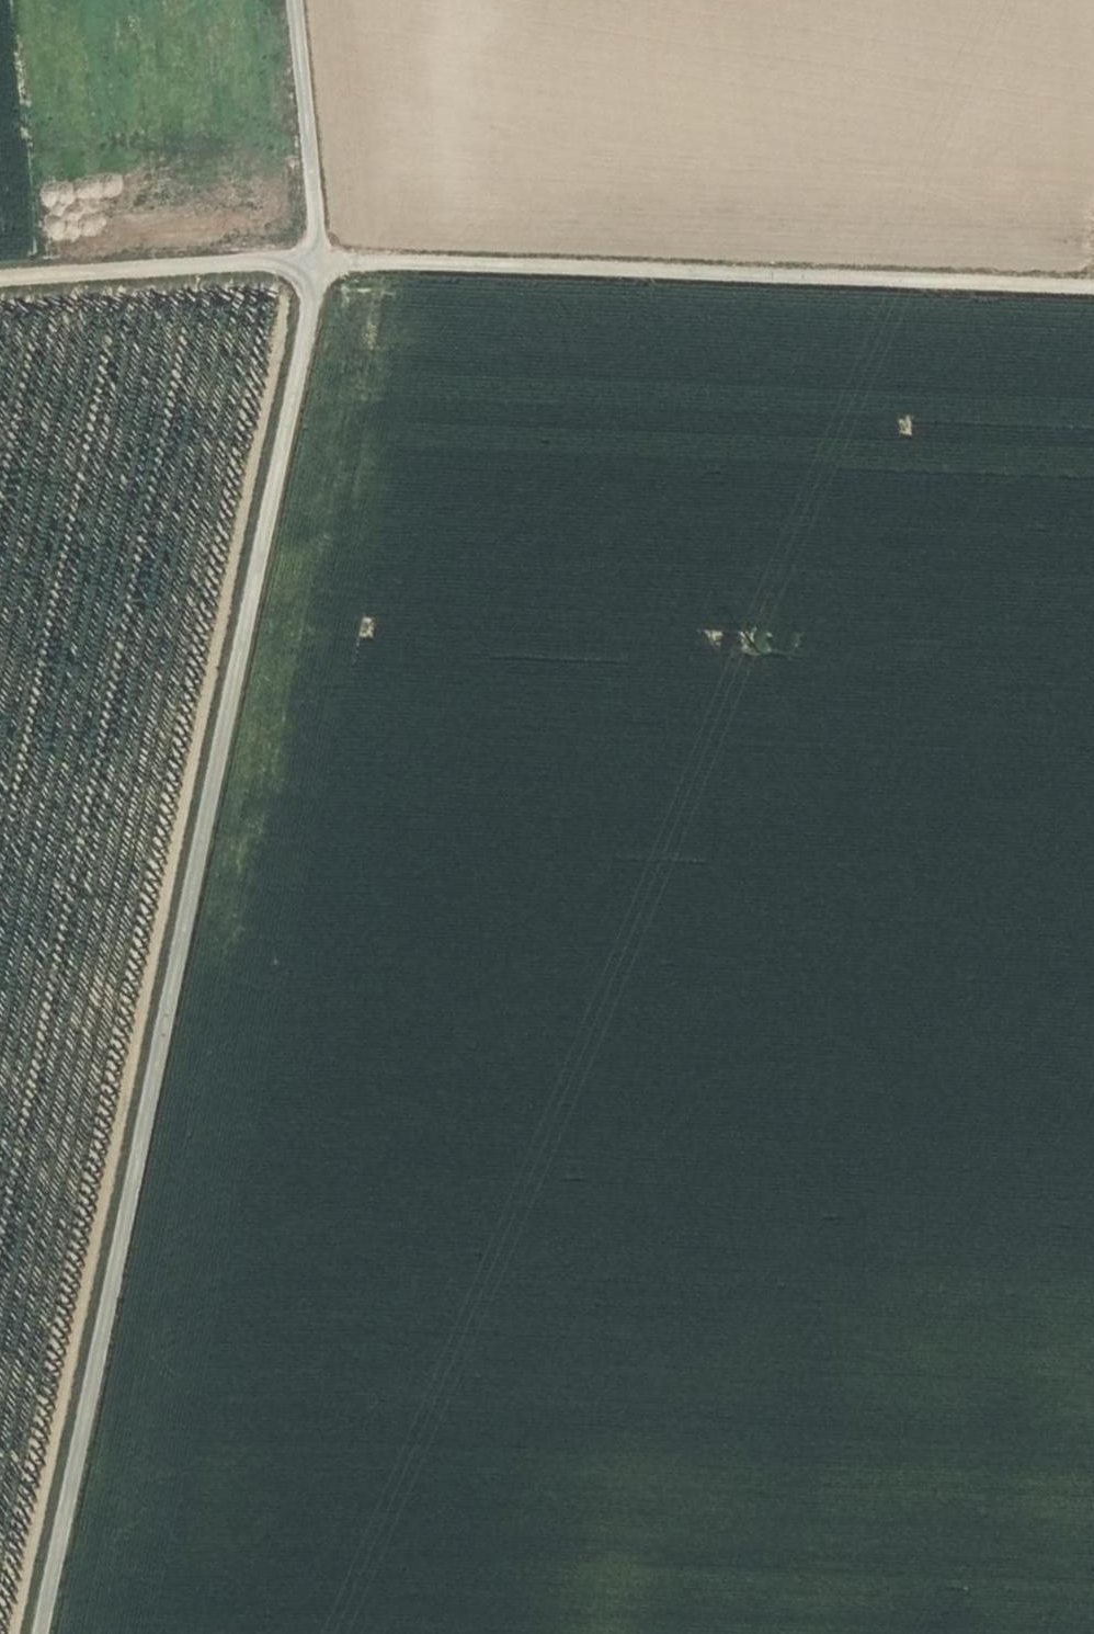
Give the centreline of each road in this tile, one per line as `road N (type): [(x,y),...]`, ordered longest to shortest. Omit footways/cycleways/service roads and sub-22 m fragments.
road 1 (track): [(45,1633),(320,267),(292,0)]
road 2 (track): [(1093,290),(246,261),(0,278)]

